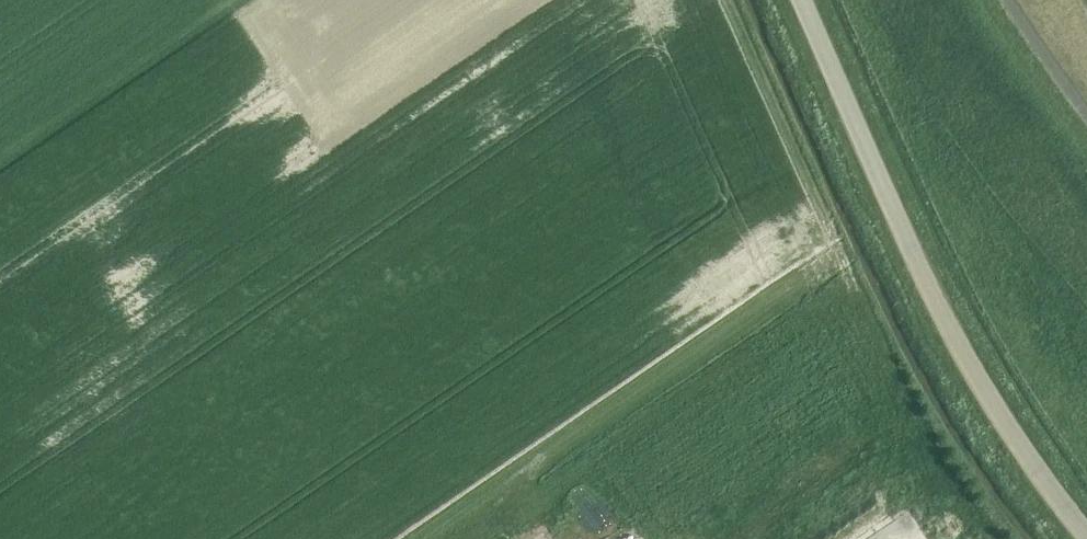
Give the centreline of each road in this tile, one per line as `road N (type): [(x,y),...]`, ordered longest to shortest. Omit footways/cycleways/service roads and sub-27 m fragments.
road 1 (unclassified): [(1086,534),(975,375),(802,0)]

